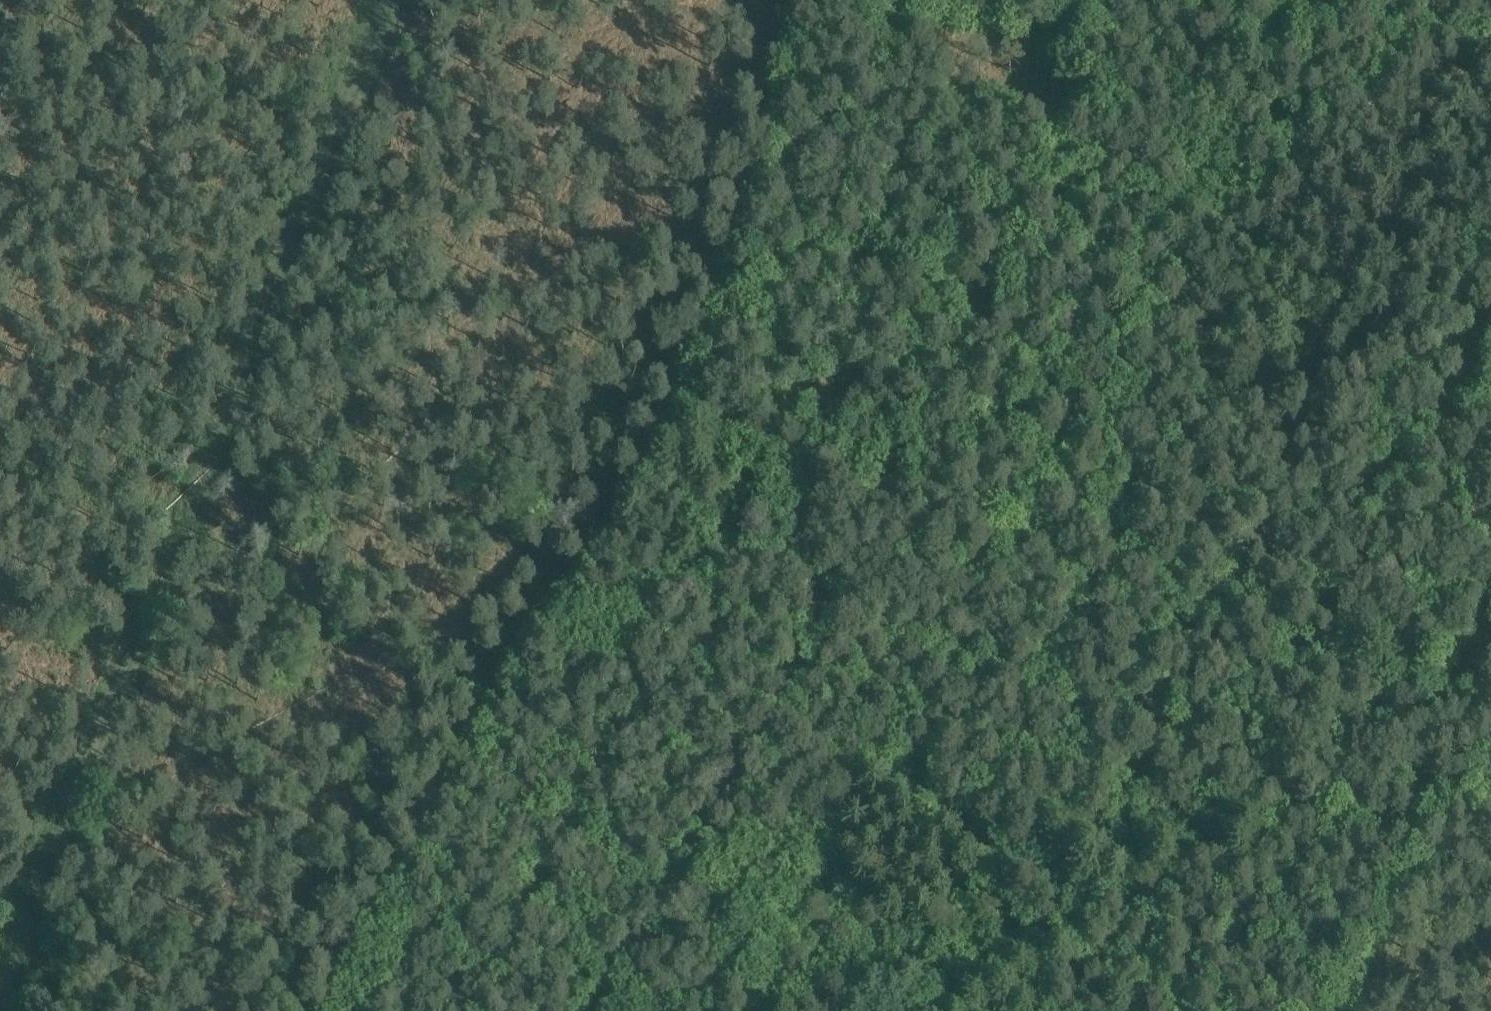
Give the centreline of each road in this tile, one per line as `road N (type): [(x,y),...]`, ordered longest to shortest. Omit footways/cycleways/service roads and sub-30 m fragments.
road 1 (track): [(1299,0),(1042,492),(881,742),(742,1010)]
road 2 (track): [(1332,1010),(1490,787)]

